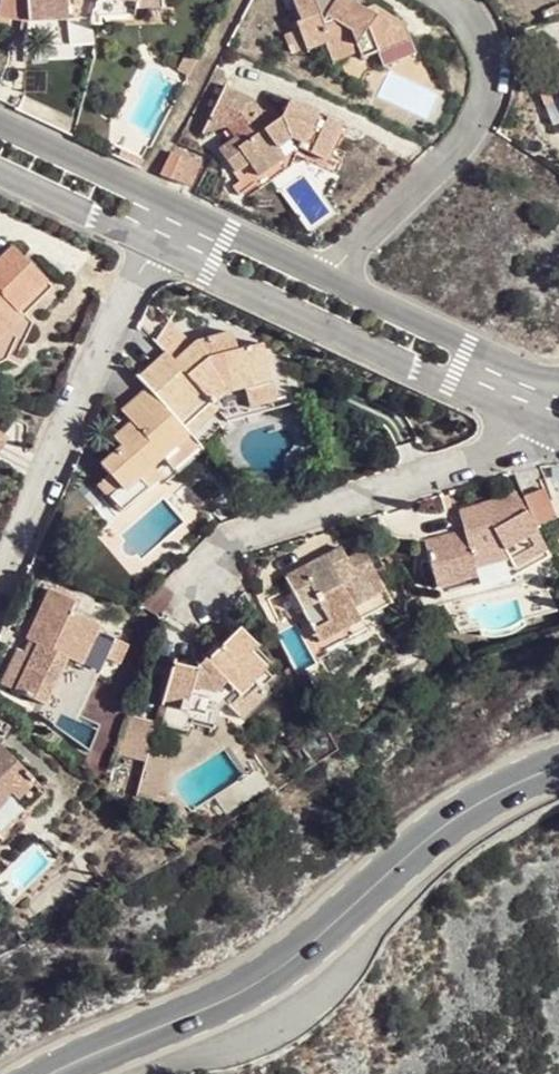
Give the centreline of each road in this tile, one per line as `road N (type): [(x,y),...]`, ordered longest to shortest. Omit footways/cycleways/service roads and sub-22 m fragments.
road 1 (primary): [(558,763),(472,796),(306,952),(254,988),(51,1073)]
road 2 (residential): [(152,249),(533,421)]
road 3 (residential): [(193,597),(265,530),(509,447),(533,421)]
road 4 (residential): [(0,589),(152,249)]
road 5 (residential): [(332,278),(471,132),(484,59),(475,31),(450,0)]
road 6 (residential): [(555,379),(332,278)]
road 7 (residential): [(174,205),(0,120)]
road 8 (residential): [(332,278),(174,205)]
road 9 (residential): [(0,176),(152,249)]

